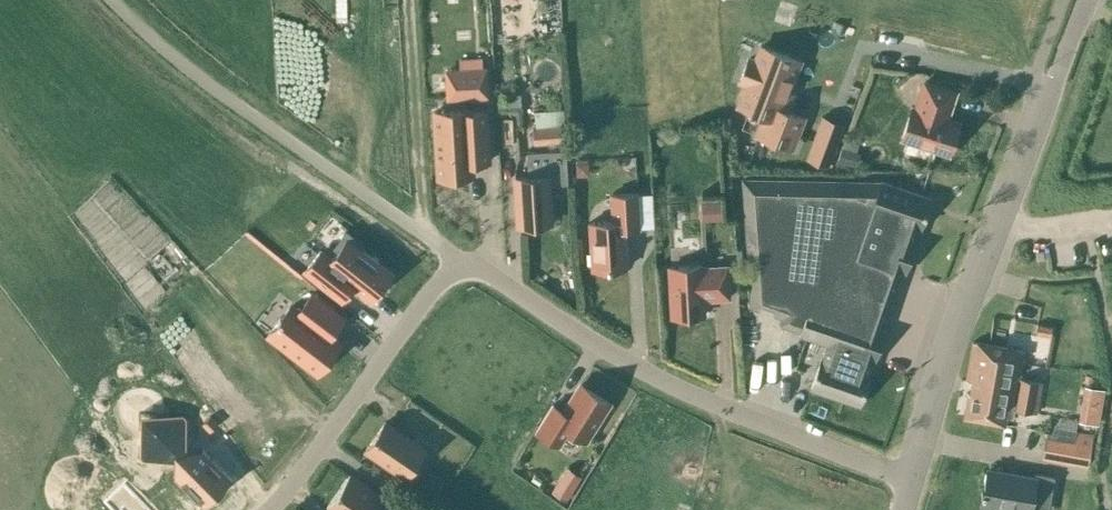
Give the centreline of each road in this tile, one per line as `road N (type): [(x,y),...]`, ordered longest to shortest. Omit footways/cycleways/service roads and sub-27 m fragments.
road 1 (residential): [(268,509),(431,289),(466,264),(677,388),(913,483)]
road 2 (tertiary): [(913,483),(951,356),(1082,0)]

